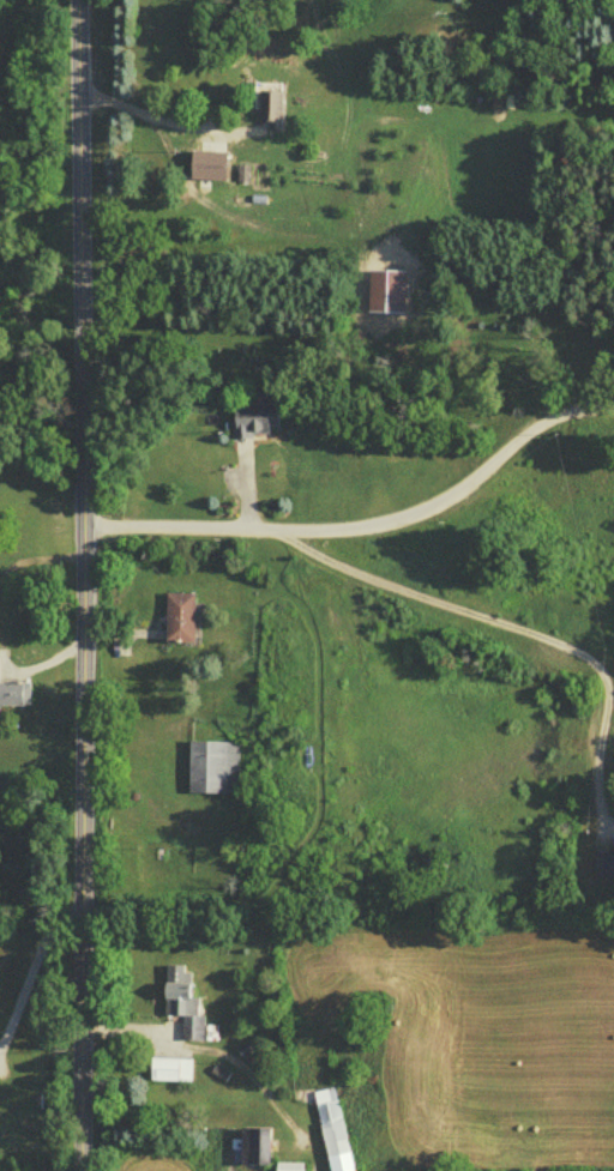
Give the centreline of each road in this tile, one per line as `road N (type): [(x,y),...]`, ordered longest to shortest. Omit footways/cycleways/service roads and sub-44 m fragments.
road 1 (residential): [(90,1170),(82,0)]
road 2 (residential): [(88,521),(354,527),(401,520),(459,495),(561,406),(613,401)]

